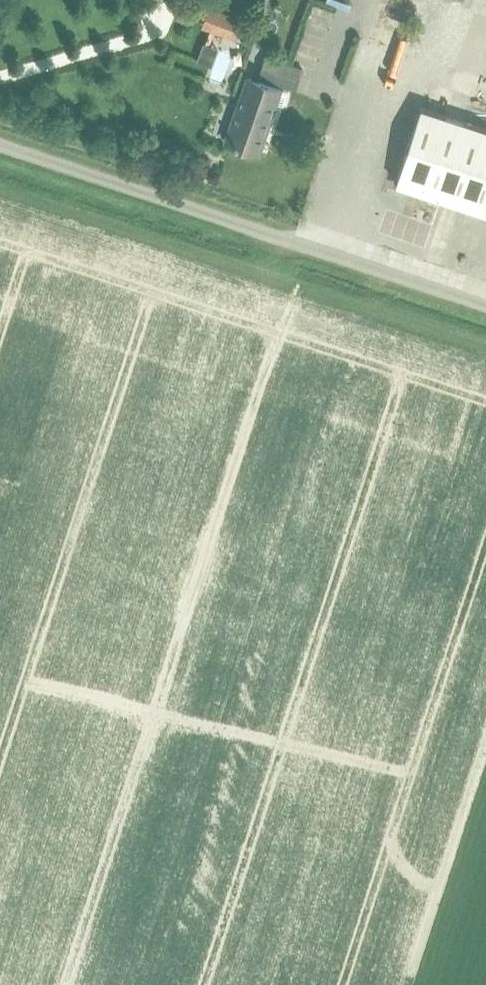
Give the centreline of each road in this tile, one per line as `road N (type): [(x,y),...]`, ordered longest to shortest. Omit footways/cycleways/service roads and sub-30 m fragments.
road 1 (unclassified): [(485,308),(0,145)]

